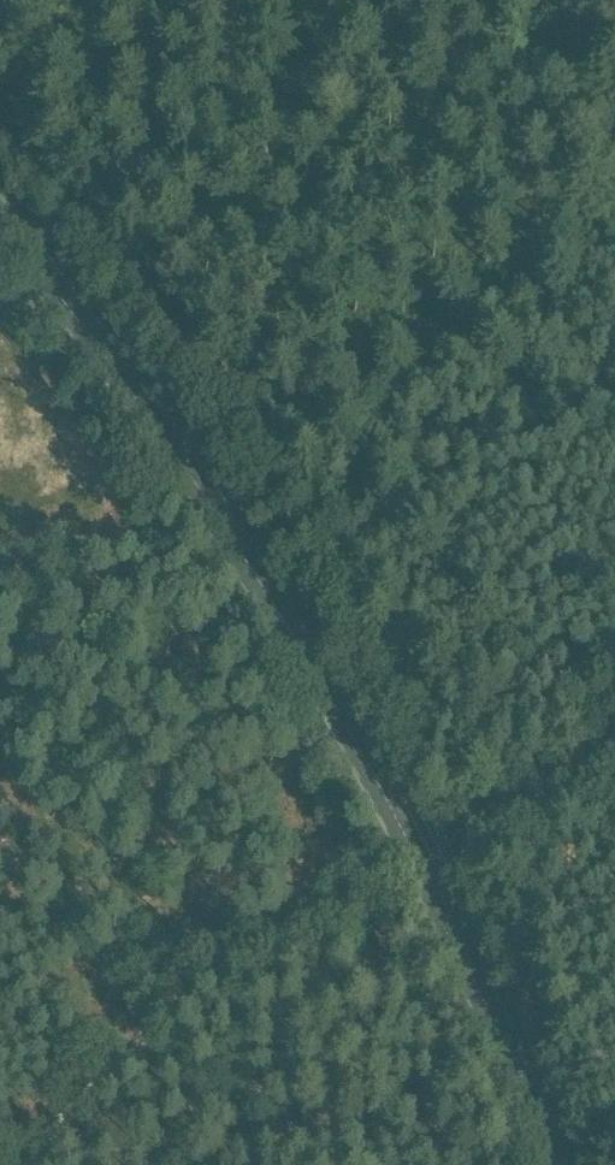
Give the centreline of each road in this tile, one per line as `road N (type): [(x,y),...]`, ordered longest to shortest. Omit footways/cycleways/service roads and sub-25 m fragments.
road 1 (primary): [(425,877),(308,660),(167,436),(0,221)]
road 2 (track): [(425,877),(241,968),(181,1008),(19,1164)]
road 3 (primary): [(560,1164),(425,877)]
road 4 (unclassified): [(614,748),(425,877)]

